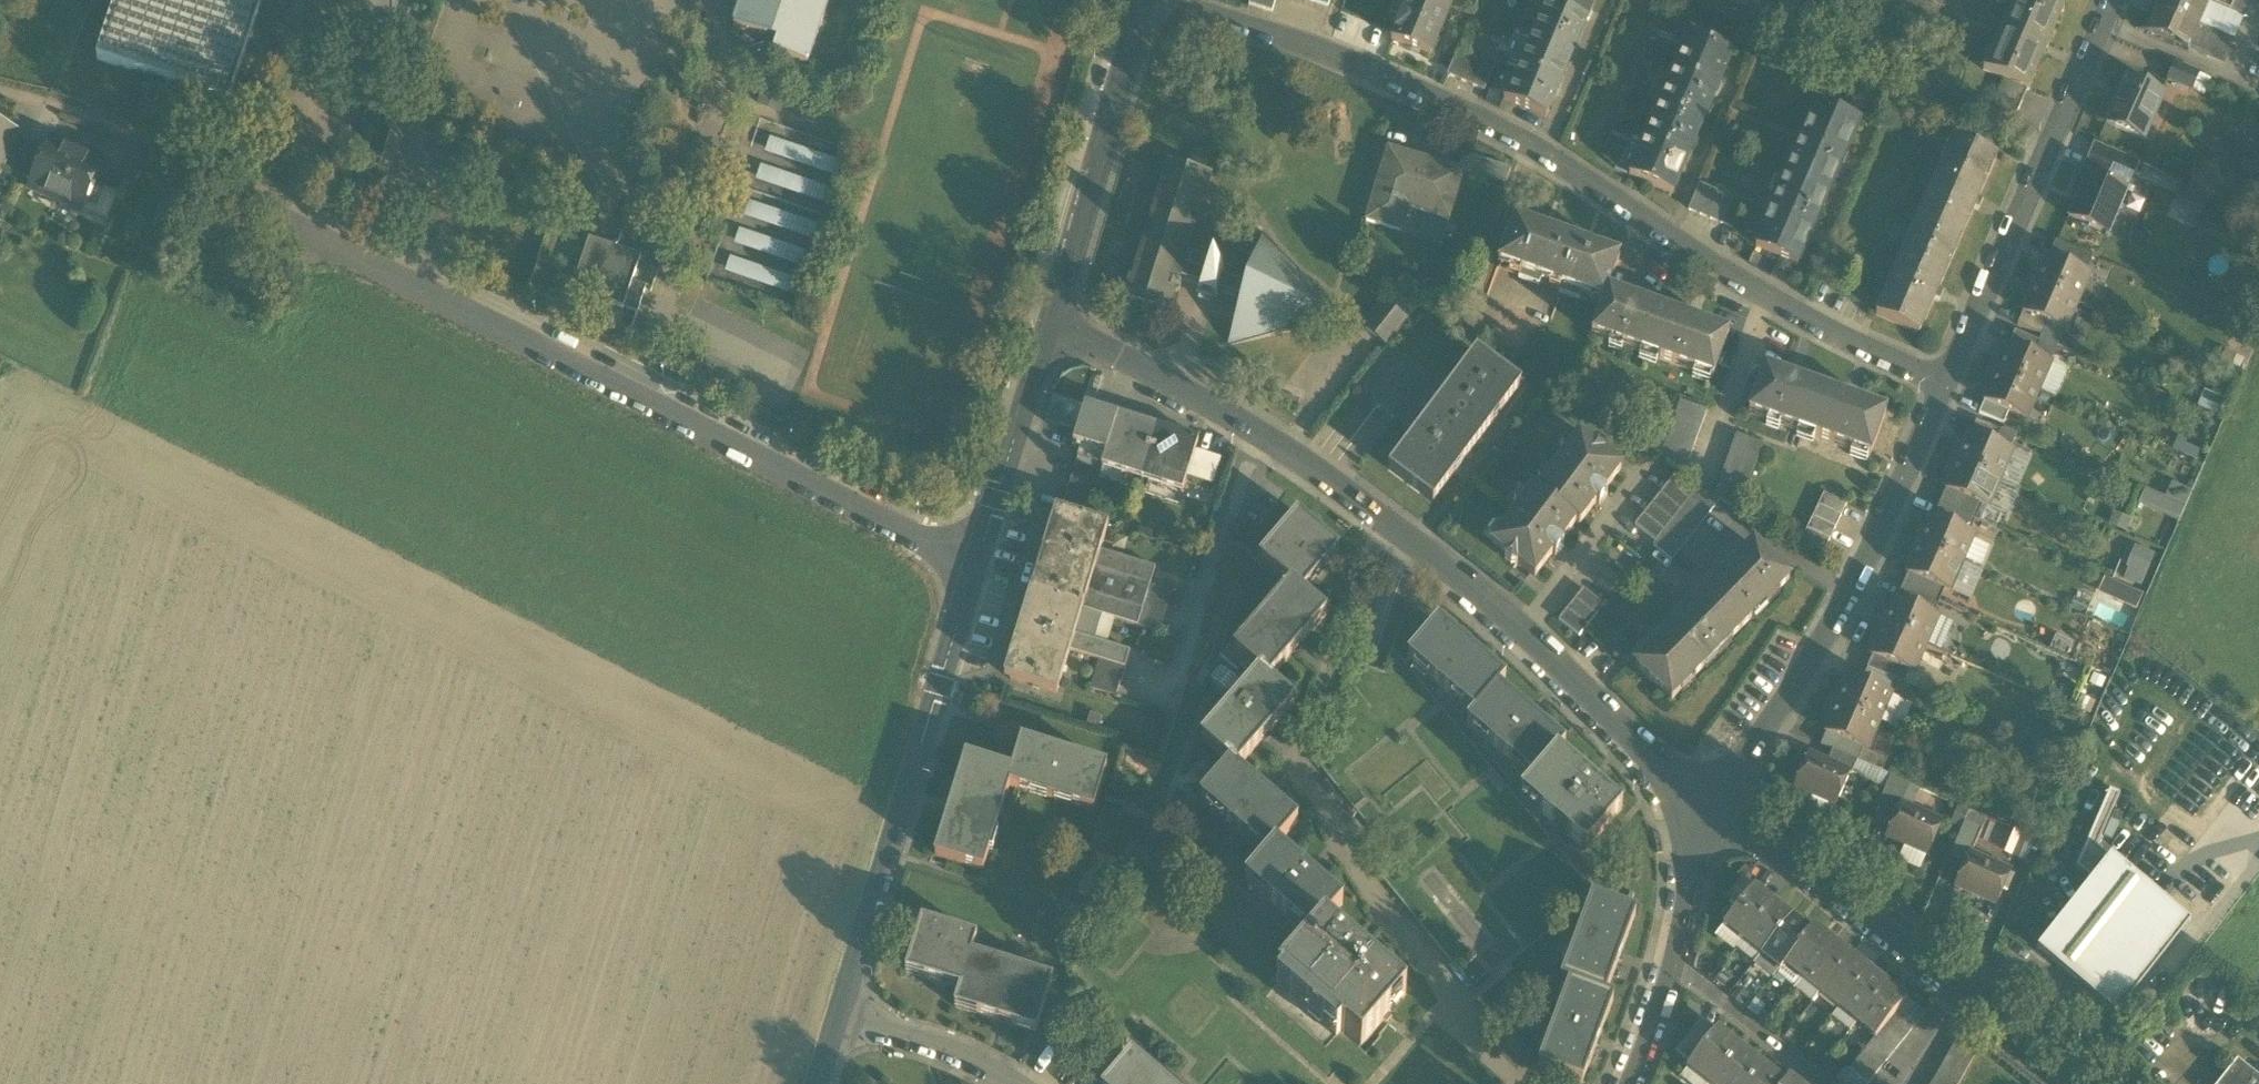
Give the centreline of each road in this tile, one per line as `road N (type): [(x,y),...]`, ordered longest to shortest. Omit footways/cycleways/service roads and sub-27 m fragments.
road 1 (residential): [(1156,0),(1321,51),(1548,159),(1757,291),(1946,388)]
road 2 (residential): [(980,561),(258,207)]
road 3 (unclassified): [(1457,1029),(1441,985),(1323,817),(1307,768),(1309,729),(1382,527)]
road 4 (residential): [(1946,388),(1825,647),(1718,805)]
road 5 (unclassified): [(845,1002),(980,561)]
road 6 (residential): [(1718,805),(1382,527)]
road 7 (residential): [(2116,0),(1946,388)]
road 8 (residential): [(1382,527),(1220,408),(1049,330)]
road 9 (unclassified): [(1049,330),(1145,0)]
road 10 (residential): [(1965,998),(1718,805)]
road 11 (unclassified): [(980,561),(1049,330)]
road 12 (residential): [(1669,963),(1825,1083)]
road 13 (residential): [(1018,1083),(974,1056),(845,1002)]
road 14 (residential): [(1669,963),(1718,805)]
road 15 (residential): [(2074,1083),(1965,998)]
road 16 (residential): [(1621,1083),(1669,963)]

